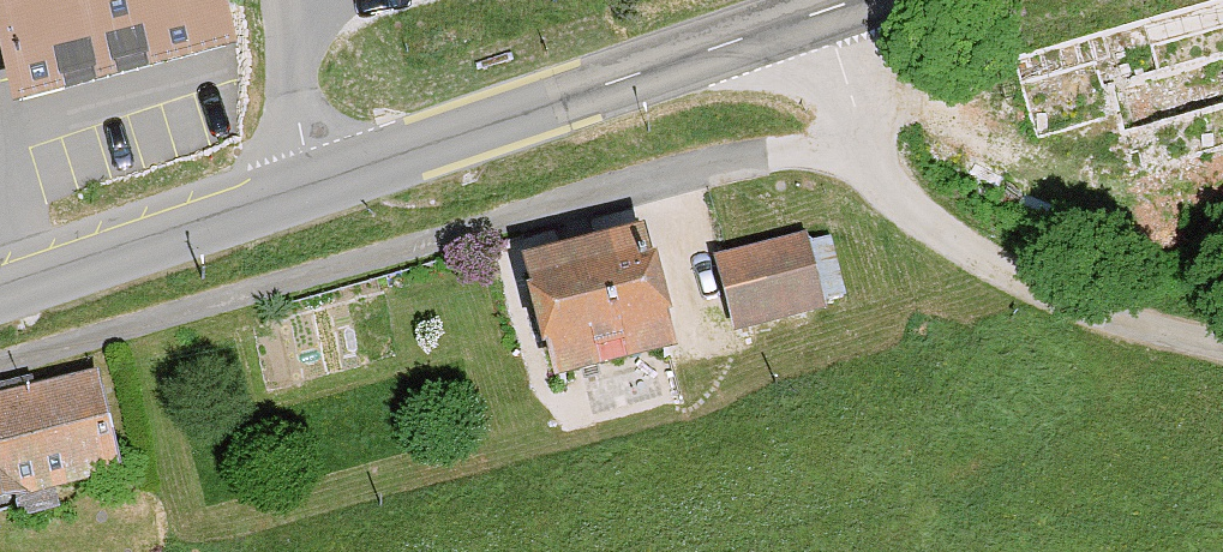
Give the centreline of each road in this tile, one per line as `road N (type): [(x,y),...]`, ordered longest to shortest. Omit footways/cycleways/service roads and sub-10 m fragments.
road 1 (unclassified): [(821,12),(866,147),(907,207),(1033,286),(1222,347)]
road 2 (tertiary): [(821,12),(305,186)]
road 3 (tertiary): [(305,186),(0,288)]
road 4 (unclassified): [(305,186),(284,0)]

